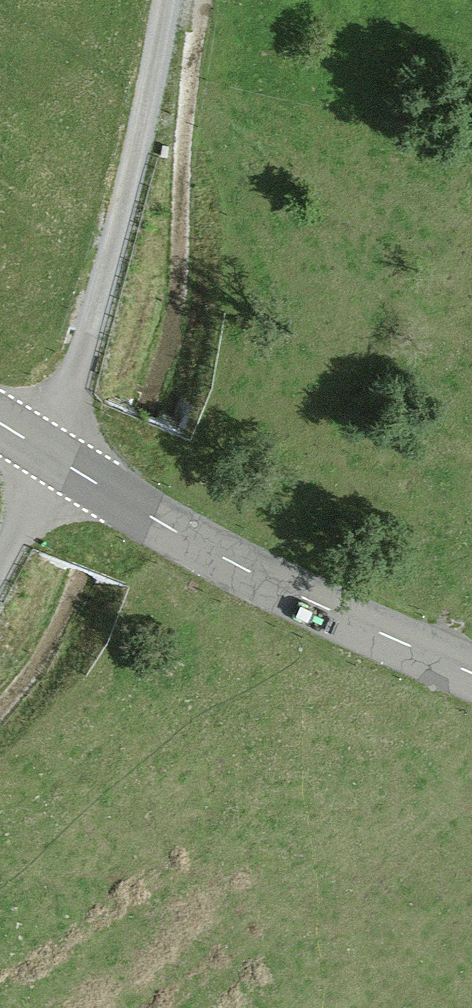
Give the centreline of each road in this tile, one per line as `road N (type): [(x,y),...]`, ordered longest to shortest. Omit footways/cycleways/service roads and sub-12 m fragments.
road 1 (tertiary): [(0,422),(216,562),(471,675)]
road 2 (track): [(56,458),(162,0)]
road 3 (track): [(56,458),(0,579)]

